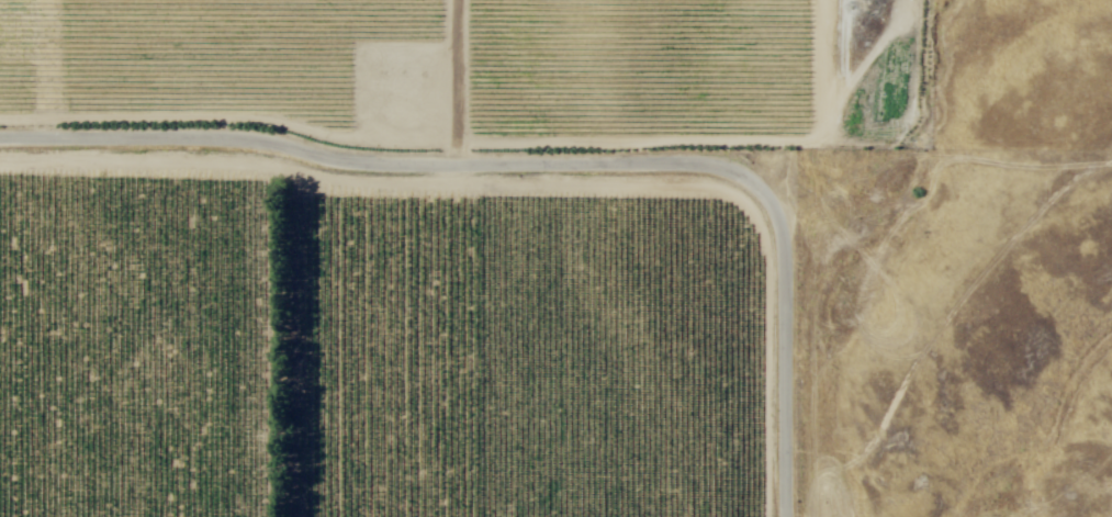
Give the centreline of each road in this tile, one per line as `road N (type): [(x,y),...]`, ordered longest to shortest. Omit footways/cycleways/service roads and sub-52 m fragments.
road 1 (tertiary): [(786,516),(788,304),(778,229),(751,188),(715,168),(636,158),(394,165),(237,144),(65,157),(0,137)]
road 2 (track): [(825,0),(822,132),(57,117)]
road 3 (track): [(65,157),(57,117),(63,0)]

